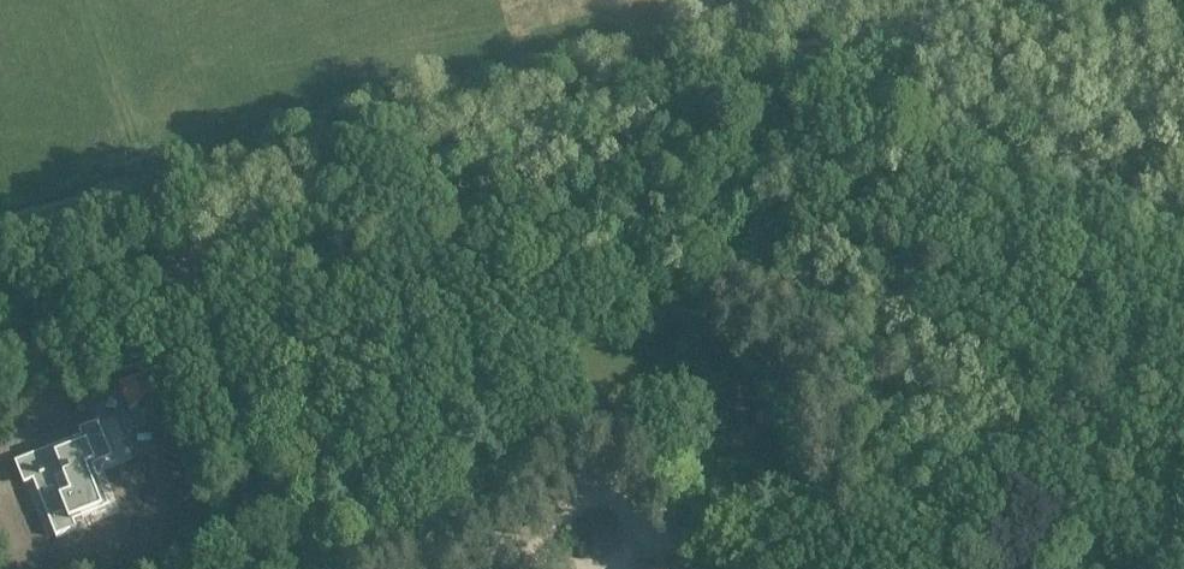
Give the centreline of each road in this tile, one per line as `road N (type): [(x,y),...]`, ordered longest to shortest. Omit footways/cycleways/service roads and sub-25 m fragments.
road 1 (unclassified): [(309,568),(252,427),(207,279),(222,235),(774,46),(965,0)]
road 2 (track): [(0,224),(168,196),(207,279)]
road 3 (track): [(82,0),(151,199)]
road 4 (track): [(584,566),(516,543),(443,568)]

